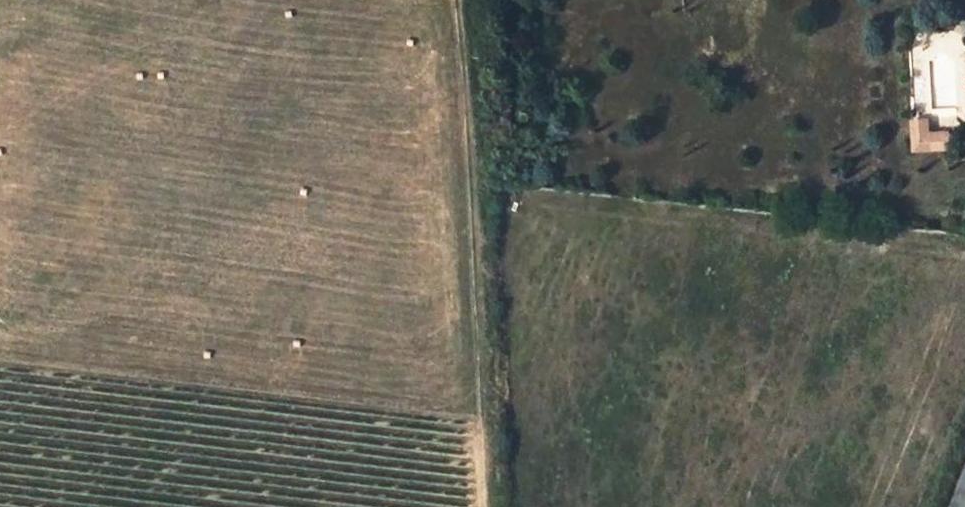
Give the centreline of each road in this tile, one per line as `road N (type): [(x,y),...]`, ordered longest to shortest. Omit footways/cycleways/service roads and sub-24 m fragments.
road 1 (track): [(461,0),(488,506)]

